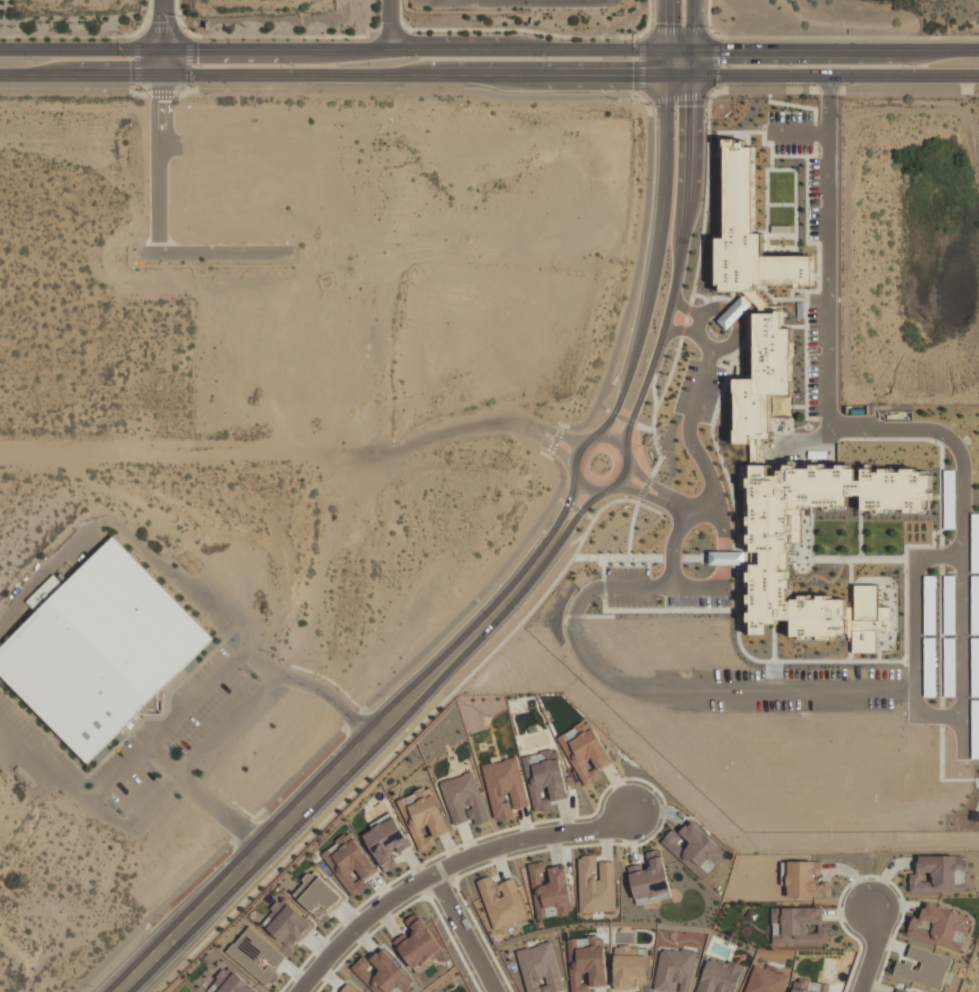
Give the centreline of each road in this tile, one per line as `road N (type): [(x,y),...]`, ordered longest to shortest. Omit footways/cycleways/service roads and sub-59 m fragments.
road 1 (secondary): [(0,76),(978,81)]
road 2 (secondary): [(978,48),(0,49)]
road 3 (tertiary): [(545,539),(456,644),(105,991)]
road 4 (tertiary): [(132,991),(511,607),(552,551)]
road 5 (residential): [(378,744),(324,691),(270,671),(218,679),(148,733),(271,853)]
road 6 (residential): [(300,991),(348,938),(451,867),(499,846),(610,826),(633,814)]
road 7 (tertiary): [(651,362),(684,205),(694,0)]
road 8 (tertiary): [(662,121),(652,277),(629,367)]
road 9 (tertiary): [(603,440),(582,446),(575,459),(576,474),(592,489),(613,486),(624,468),(622,453),(603,440)]
road 10 (residential): [(439,874),(499,991)]

